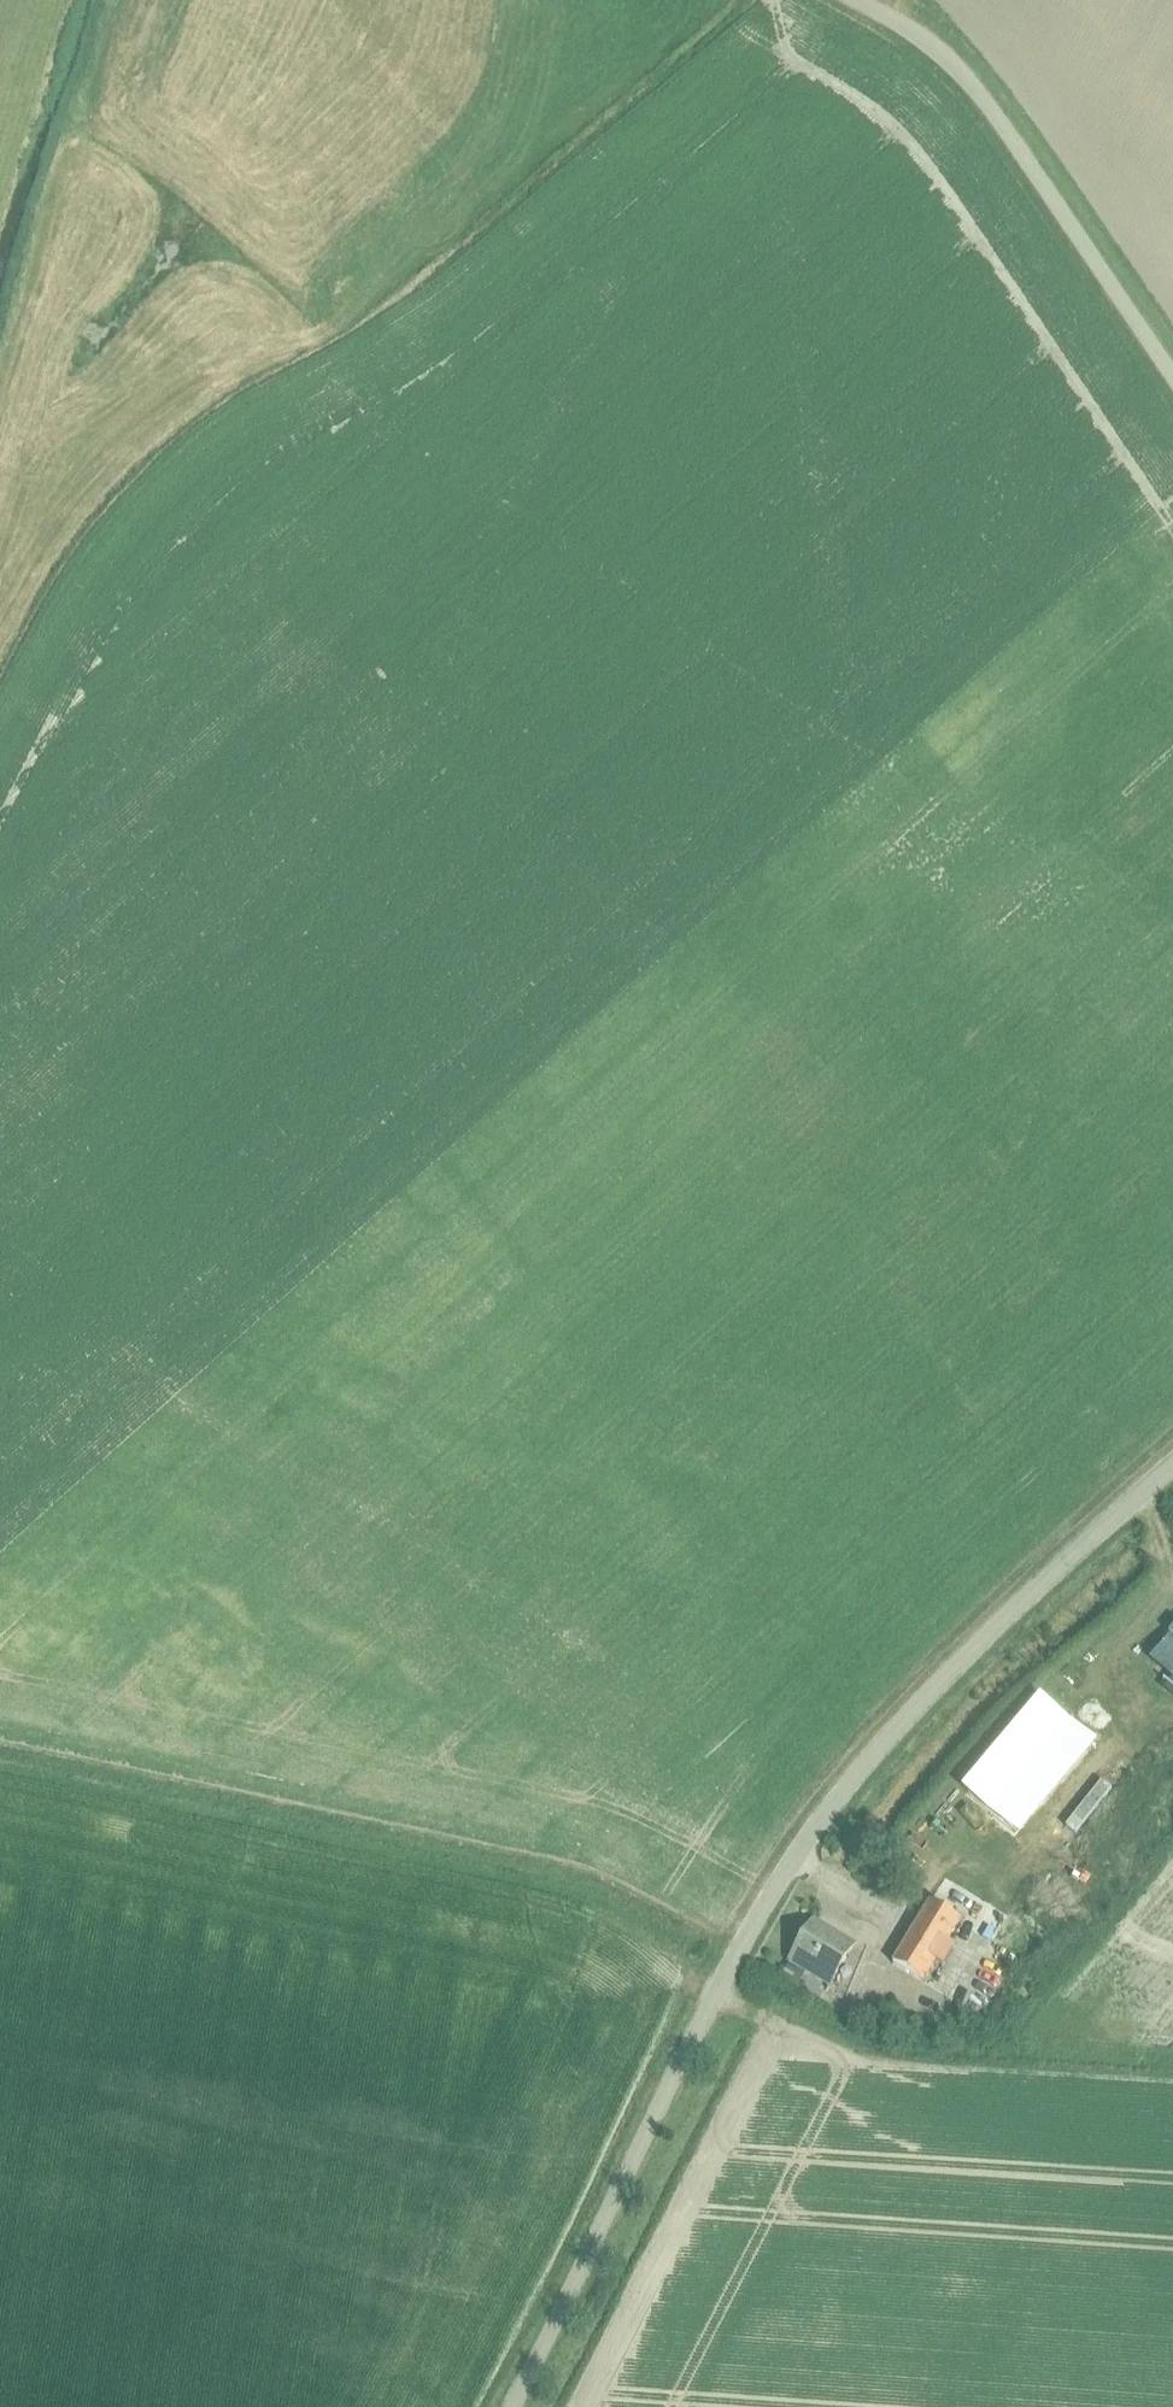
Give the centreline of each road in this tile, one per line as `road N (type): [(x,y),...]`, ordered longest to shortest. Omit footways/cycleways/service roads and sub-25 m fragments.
road 1 (unclassified): [(511,2406),(739,1944),(819,1819),(930,1690),(1172,1466)]
road 2 (unclassified): [(1172,380),(969,86),(933,48),(861,0)]

